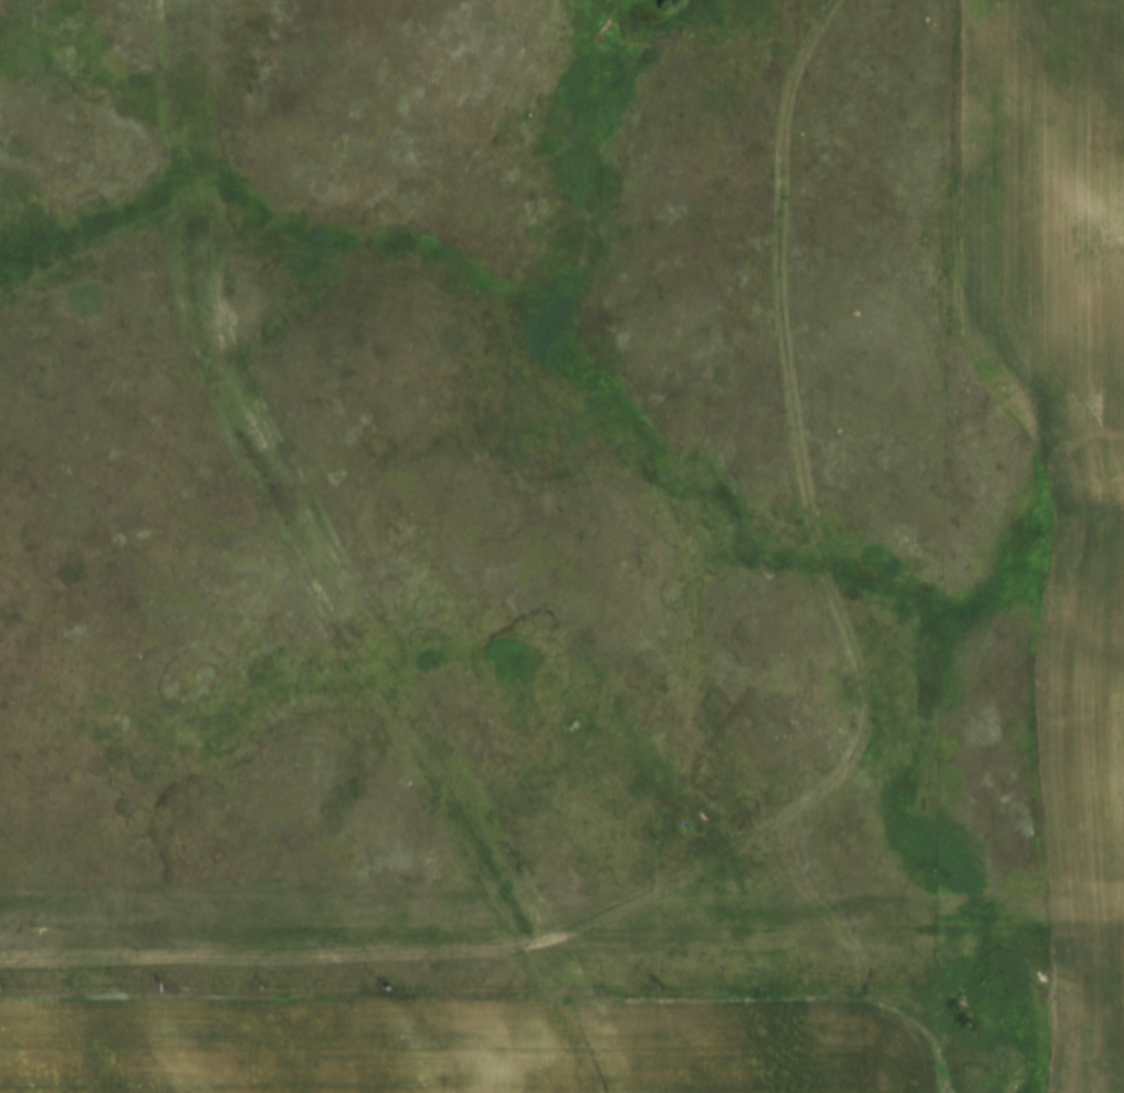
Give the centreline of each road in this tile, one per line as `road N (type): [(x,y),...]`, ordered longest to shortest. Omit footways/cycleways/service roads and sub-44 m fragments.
road 1 (track): [(0,965),(510,945),(560,936),(839,779),(863,748),(868,671),(798,479),(784,332),(790,83),(811,34),(839,0)]

